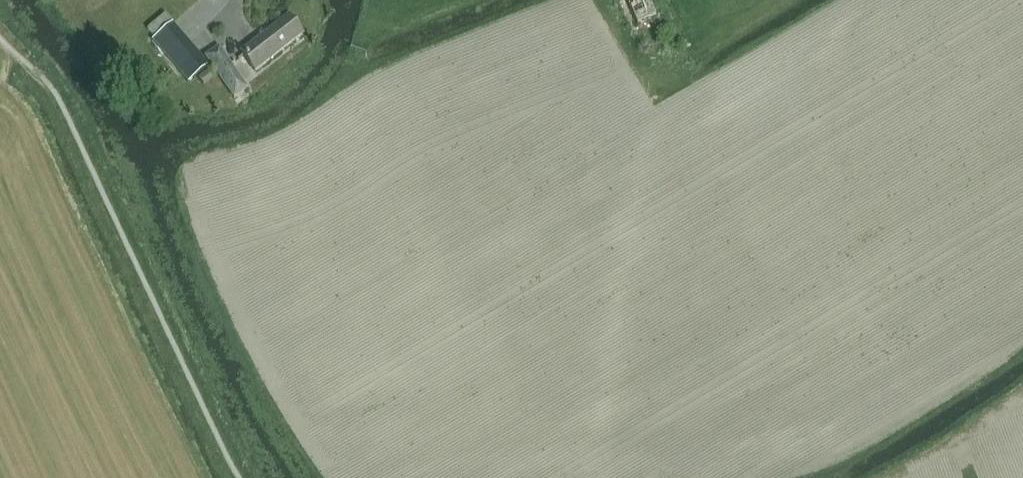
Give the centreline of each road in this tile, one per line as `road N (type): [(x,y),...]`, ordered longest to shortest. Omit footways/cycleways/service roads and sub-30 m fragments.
road 1 (track): [(871,0),(686,107),(662,94),(628,40)]

